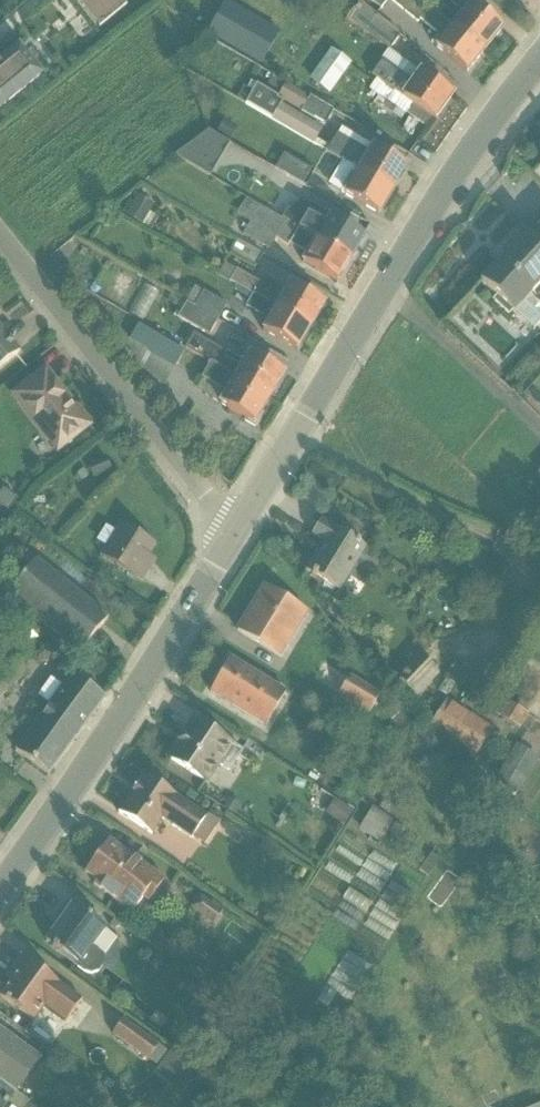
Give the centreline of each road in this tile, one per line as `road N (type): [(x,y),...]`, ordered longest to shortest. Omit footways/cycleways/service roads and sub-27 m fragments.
road 1 (residential): [(539,54),(233,528)]
road 2 (residential): [(233,528),(0,882)]
road 3 (residential): [(0,240),(233,528)]

